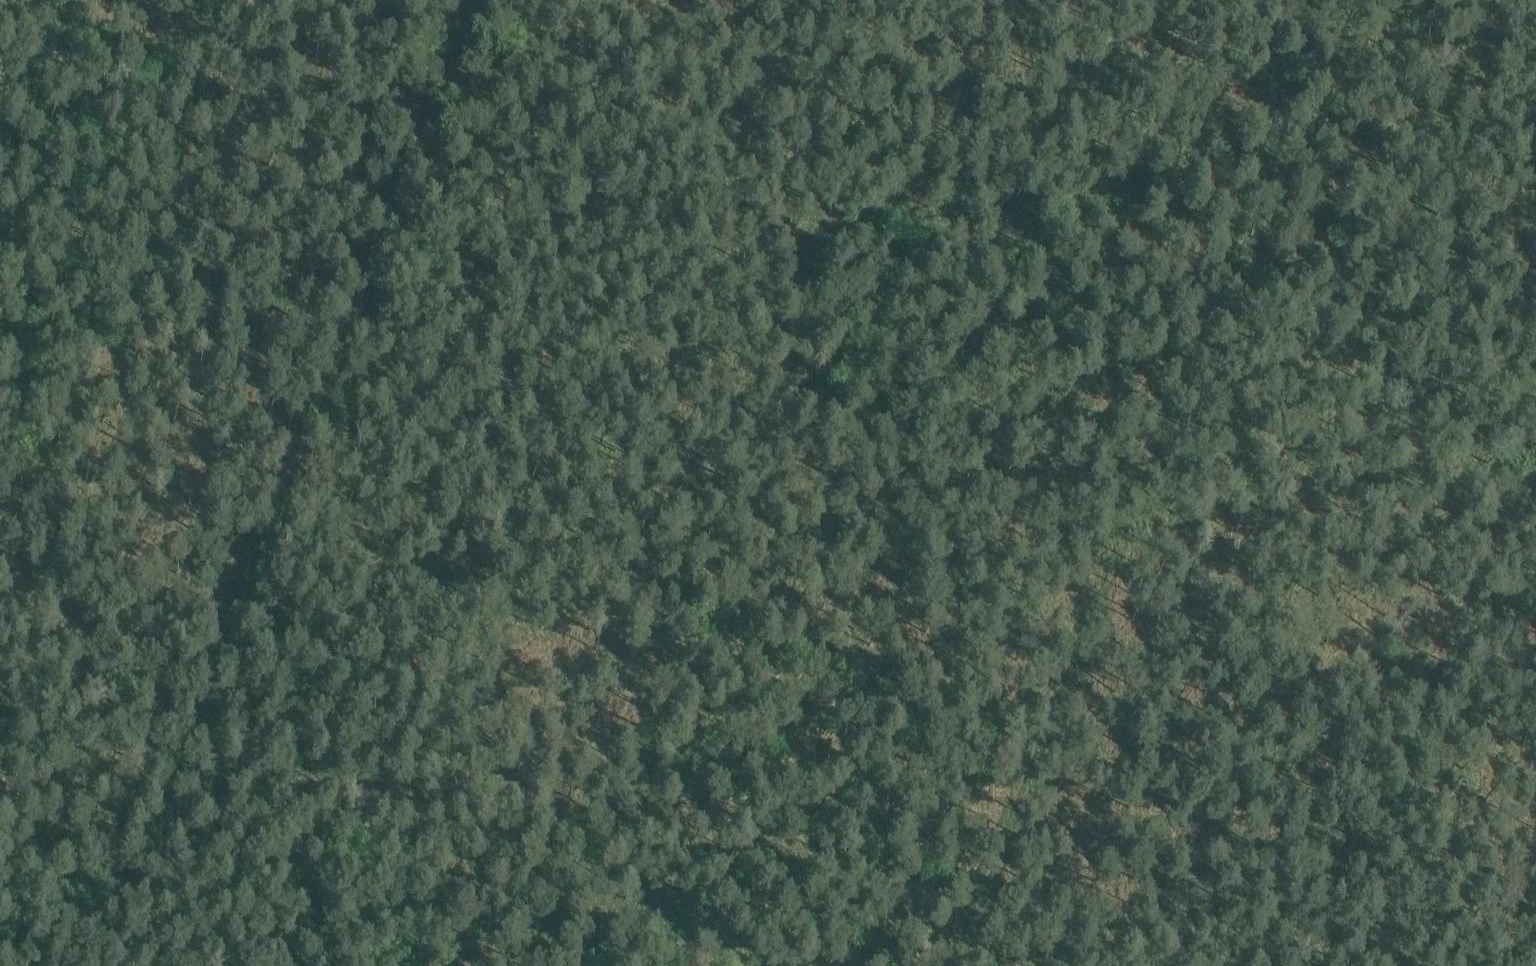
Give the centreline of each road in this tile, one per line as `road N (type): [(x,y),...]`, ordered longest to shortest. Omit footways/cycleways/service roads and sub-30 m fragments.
road 1 (track): [(480,0),(82,965)]

